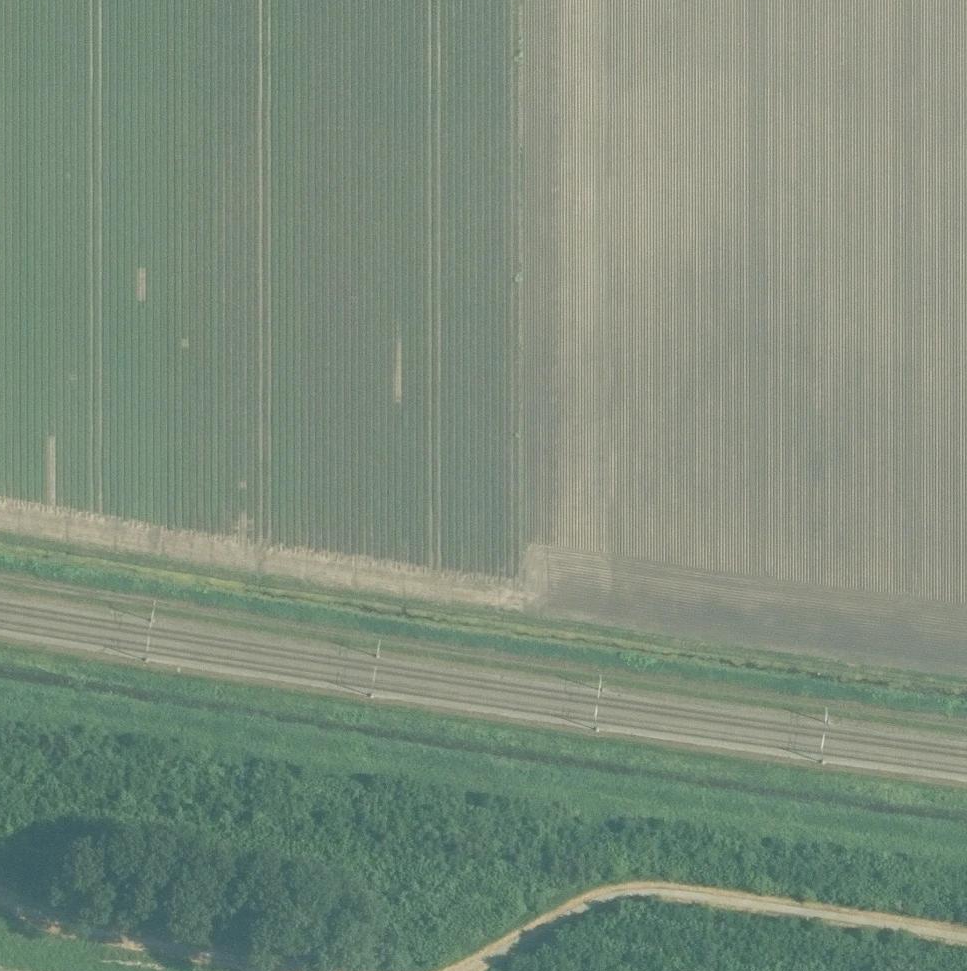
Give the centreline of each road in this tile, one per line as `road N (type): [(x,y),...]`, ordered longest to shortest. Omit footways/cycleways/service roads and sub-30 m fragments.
road 1 (track): [(966,726),(0,577)]
road 2 (track): [(966,797),(0,650)]

